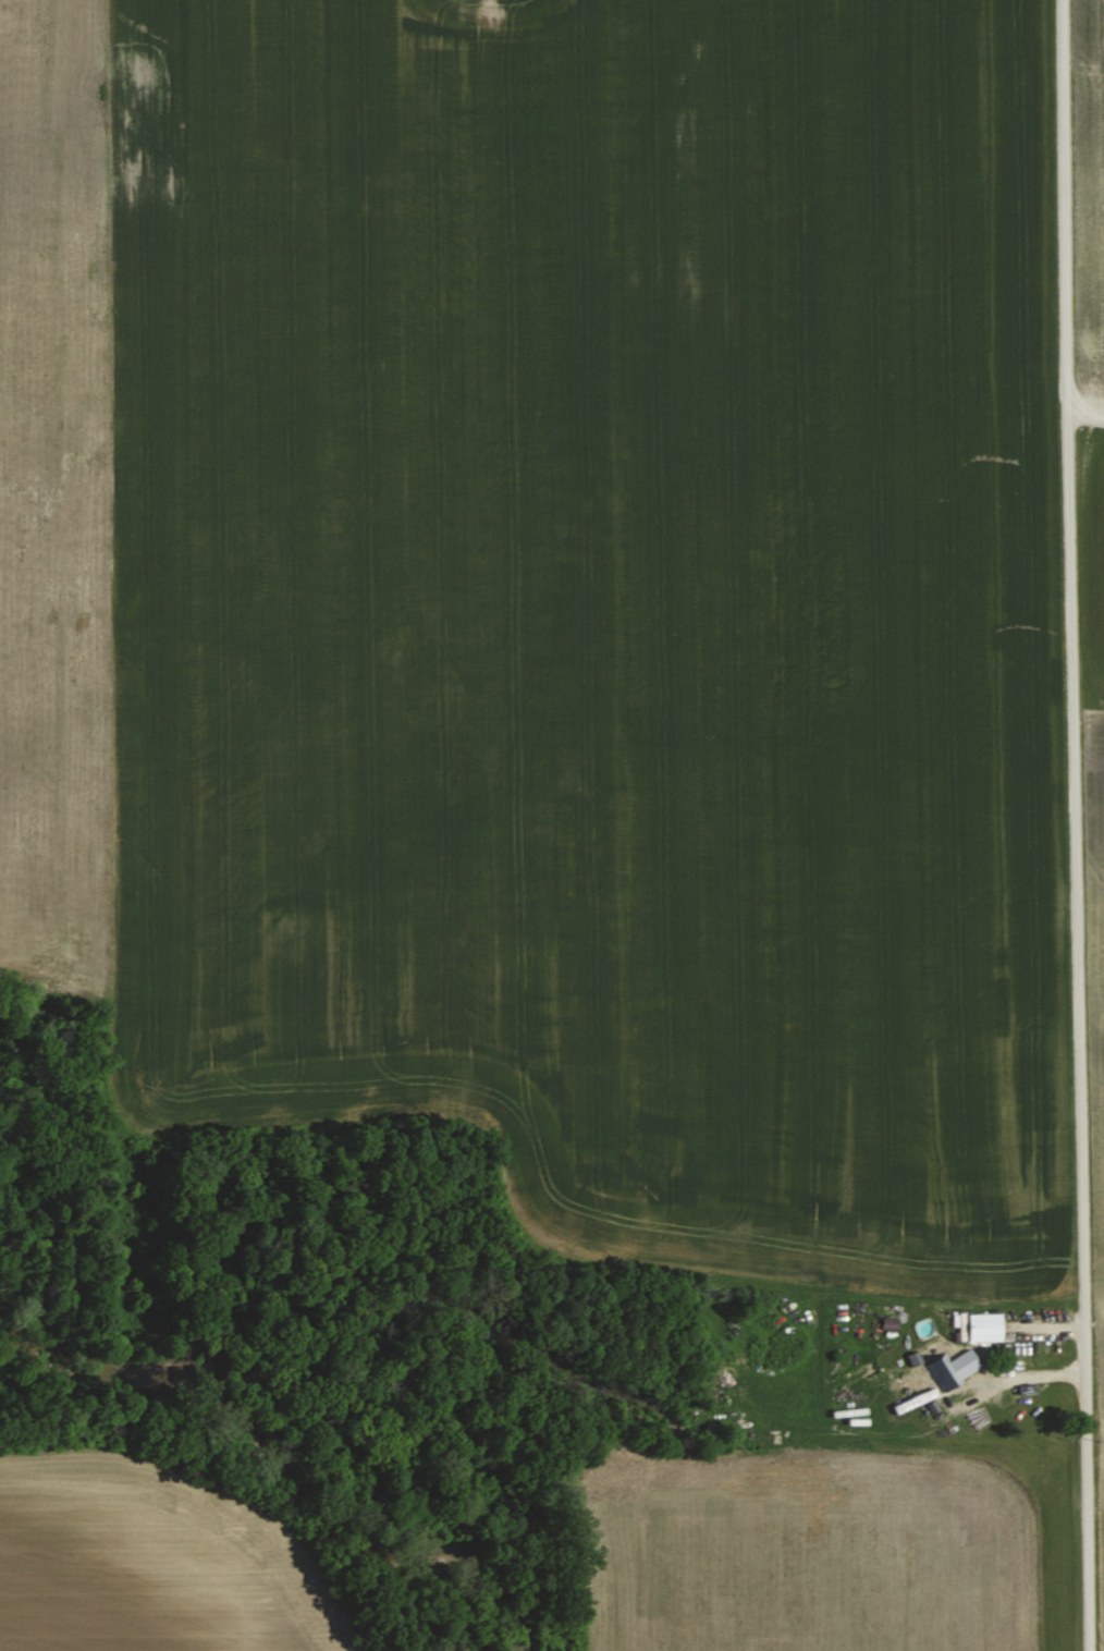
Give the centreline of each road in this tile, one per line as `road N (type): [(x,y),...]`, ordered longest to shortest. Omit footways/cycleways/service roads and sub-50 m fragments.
road 1 (residential): [(1085,1650),(1058,0)]

